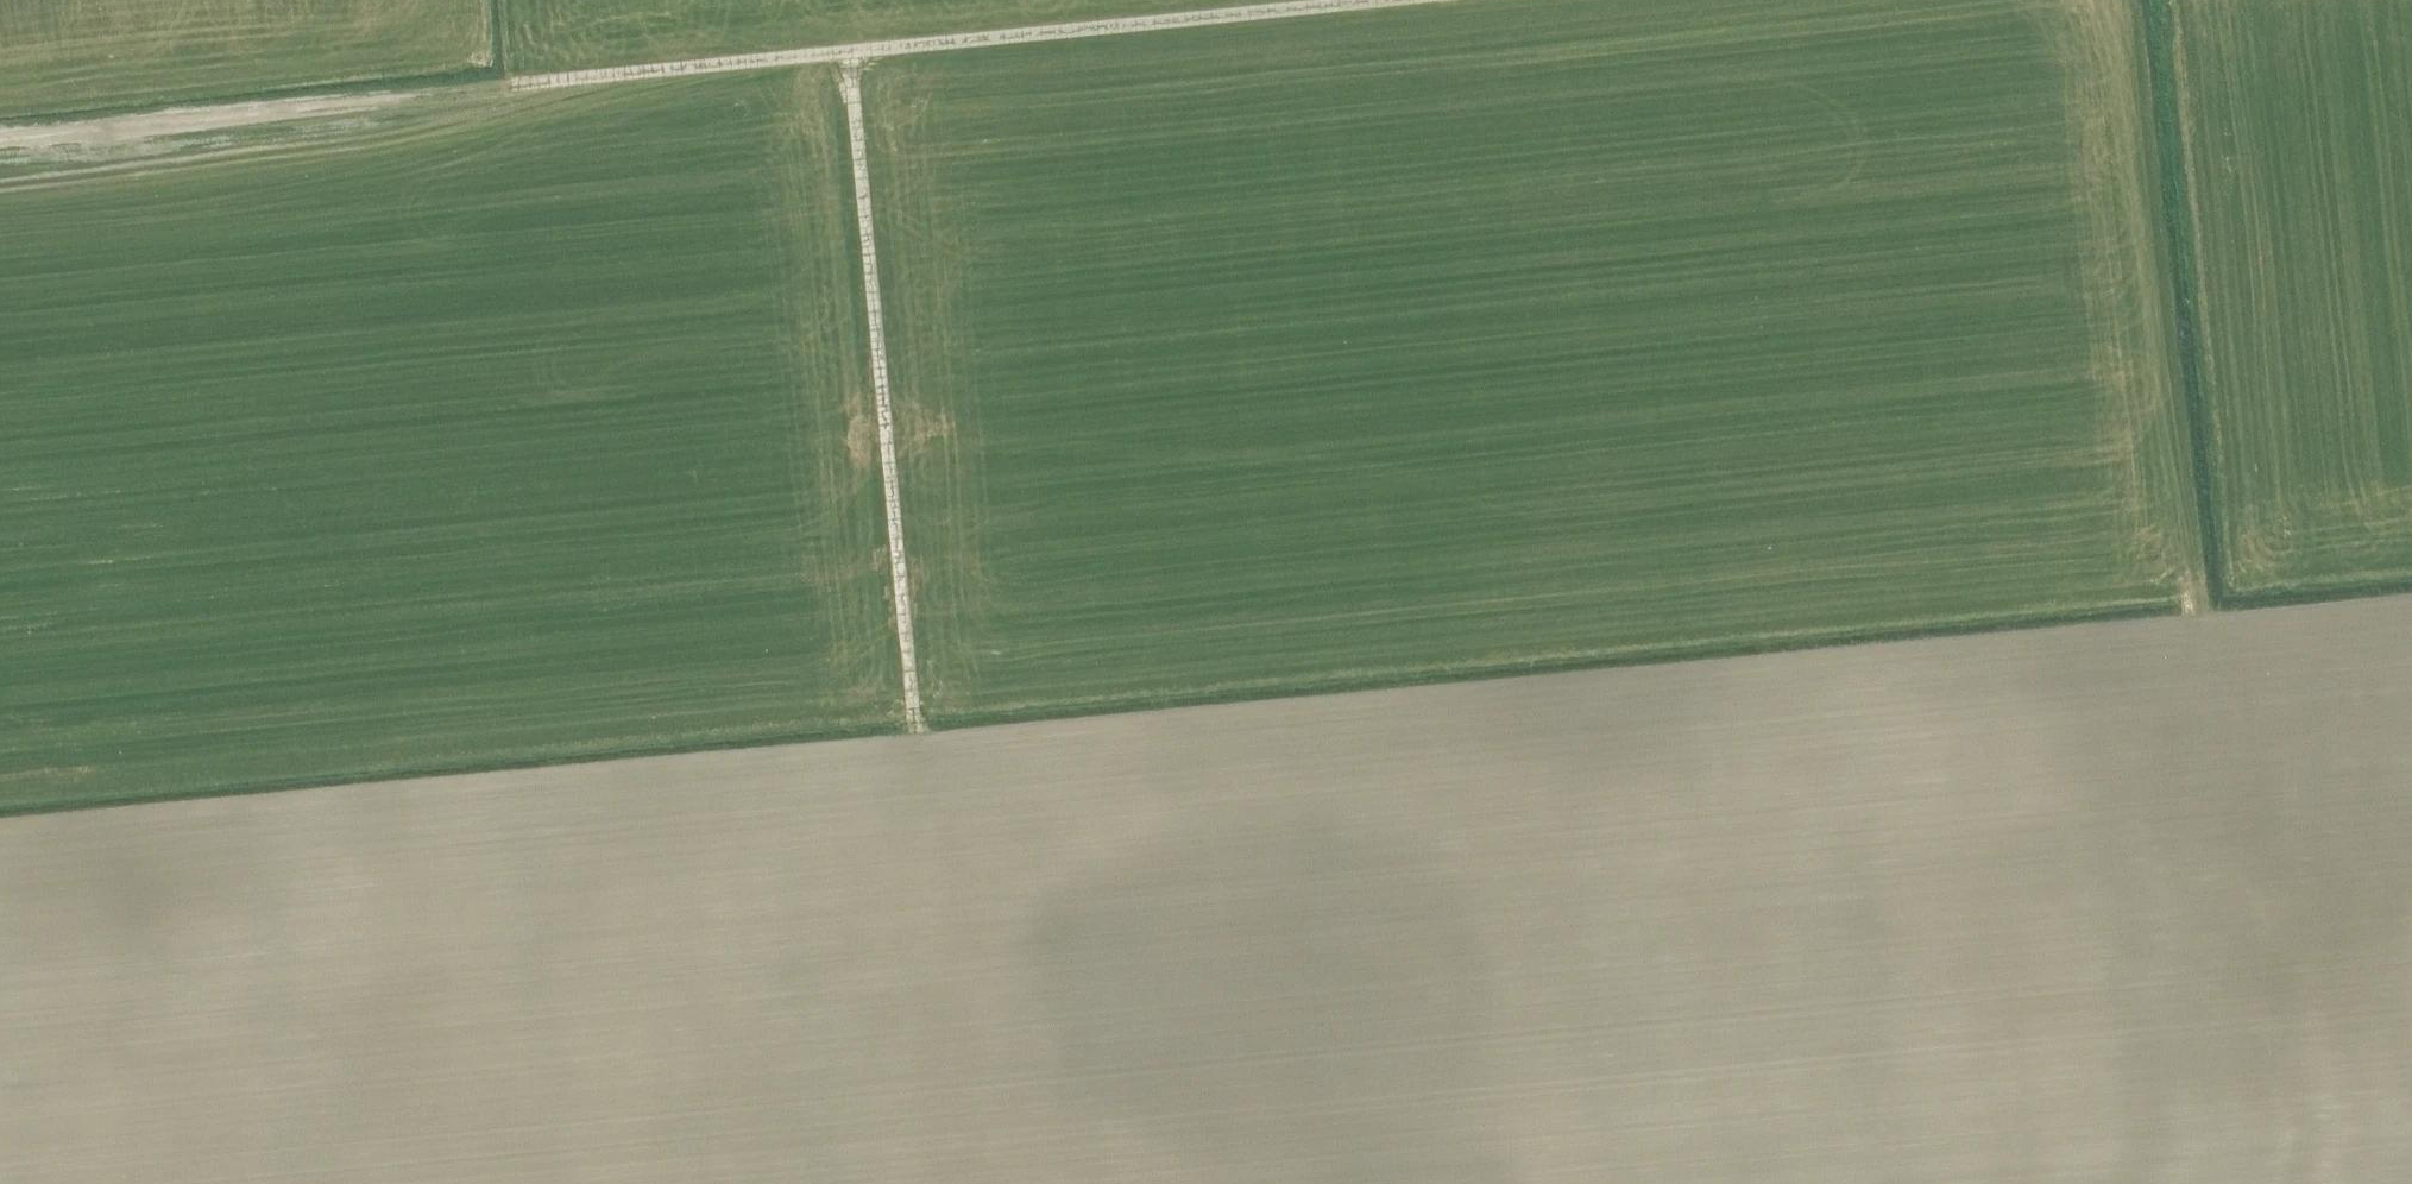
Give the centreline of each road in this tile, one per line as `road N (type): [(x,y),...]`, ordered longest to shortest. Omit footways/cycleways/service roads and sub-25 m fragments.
road 1 (track): [(0,138),(1451,0)]
road 2 (track): [(901,709),(850,61)]

